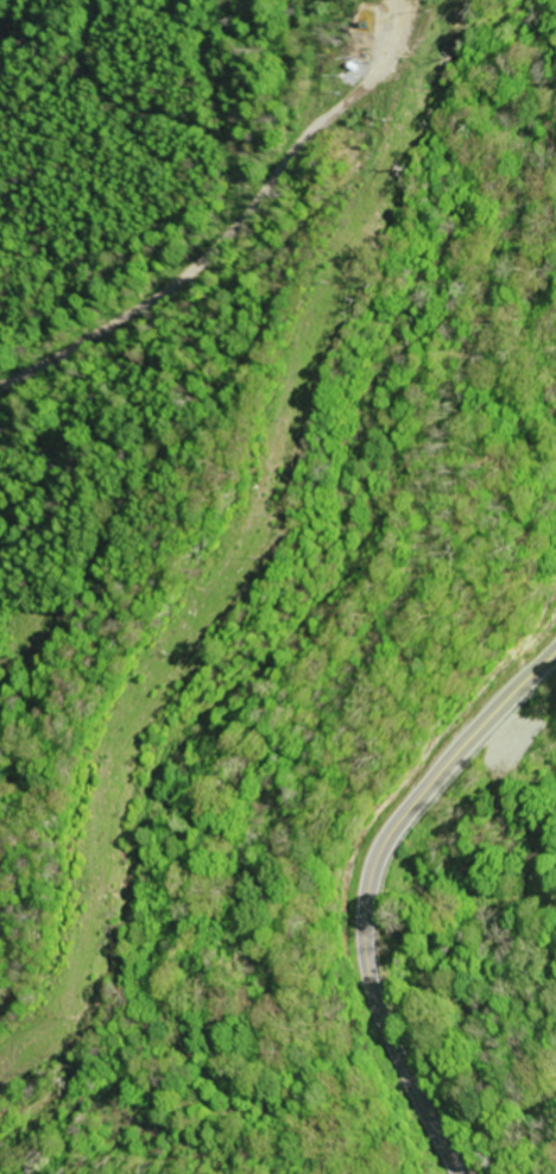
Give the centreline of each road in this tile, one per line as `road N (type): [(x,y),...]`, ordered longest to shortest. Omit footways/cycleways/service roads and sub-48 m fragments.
road 1 (primary): [(555,651),(411,803),(366,886),(361,938),(375,1003),(457,1173)]
road 2 (track): [(0,403),(131,349),(371,121),(378,64),(363,0)]

